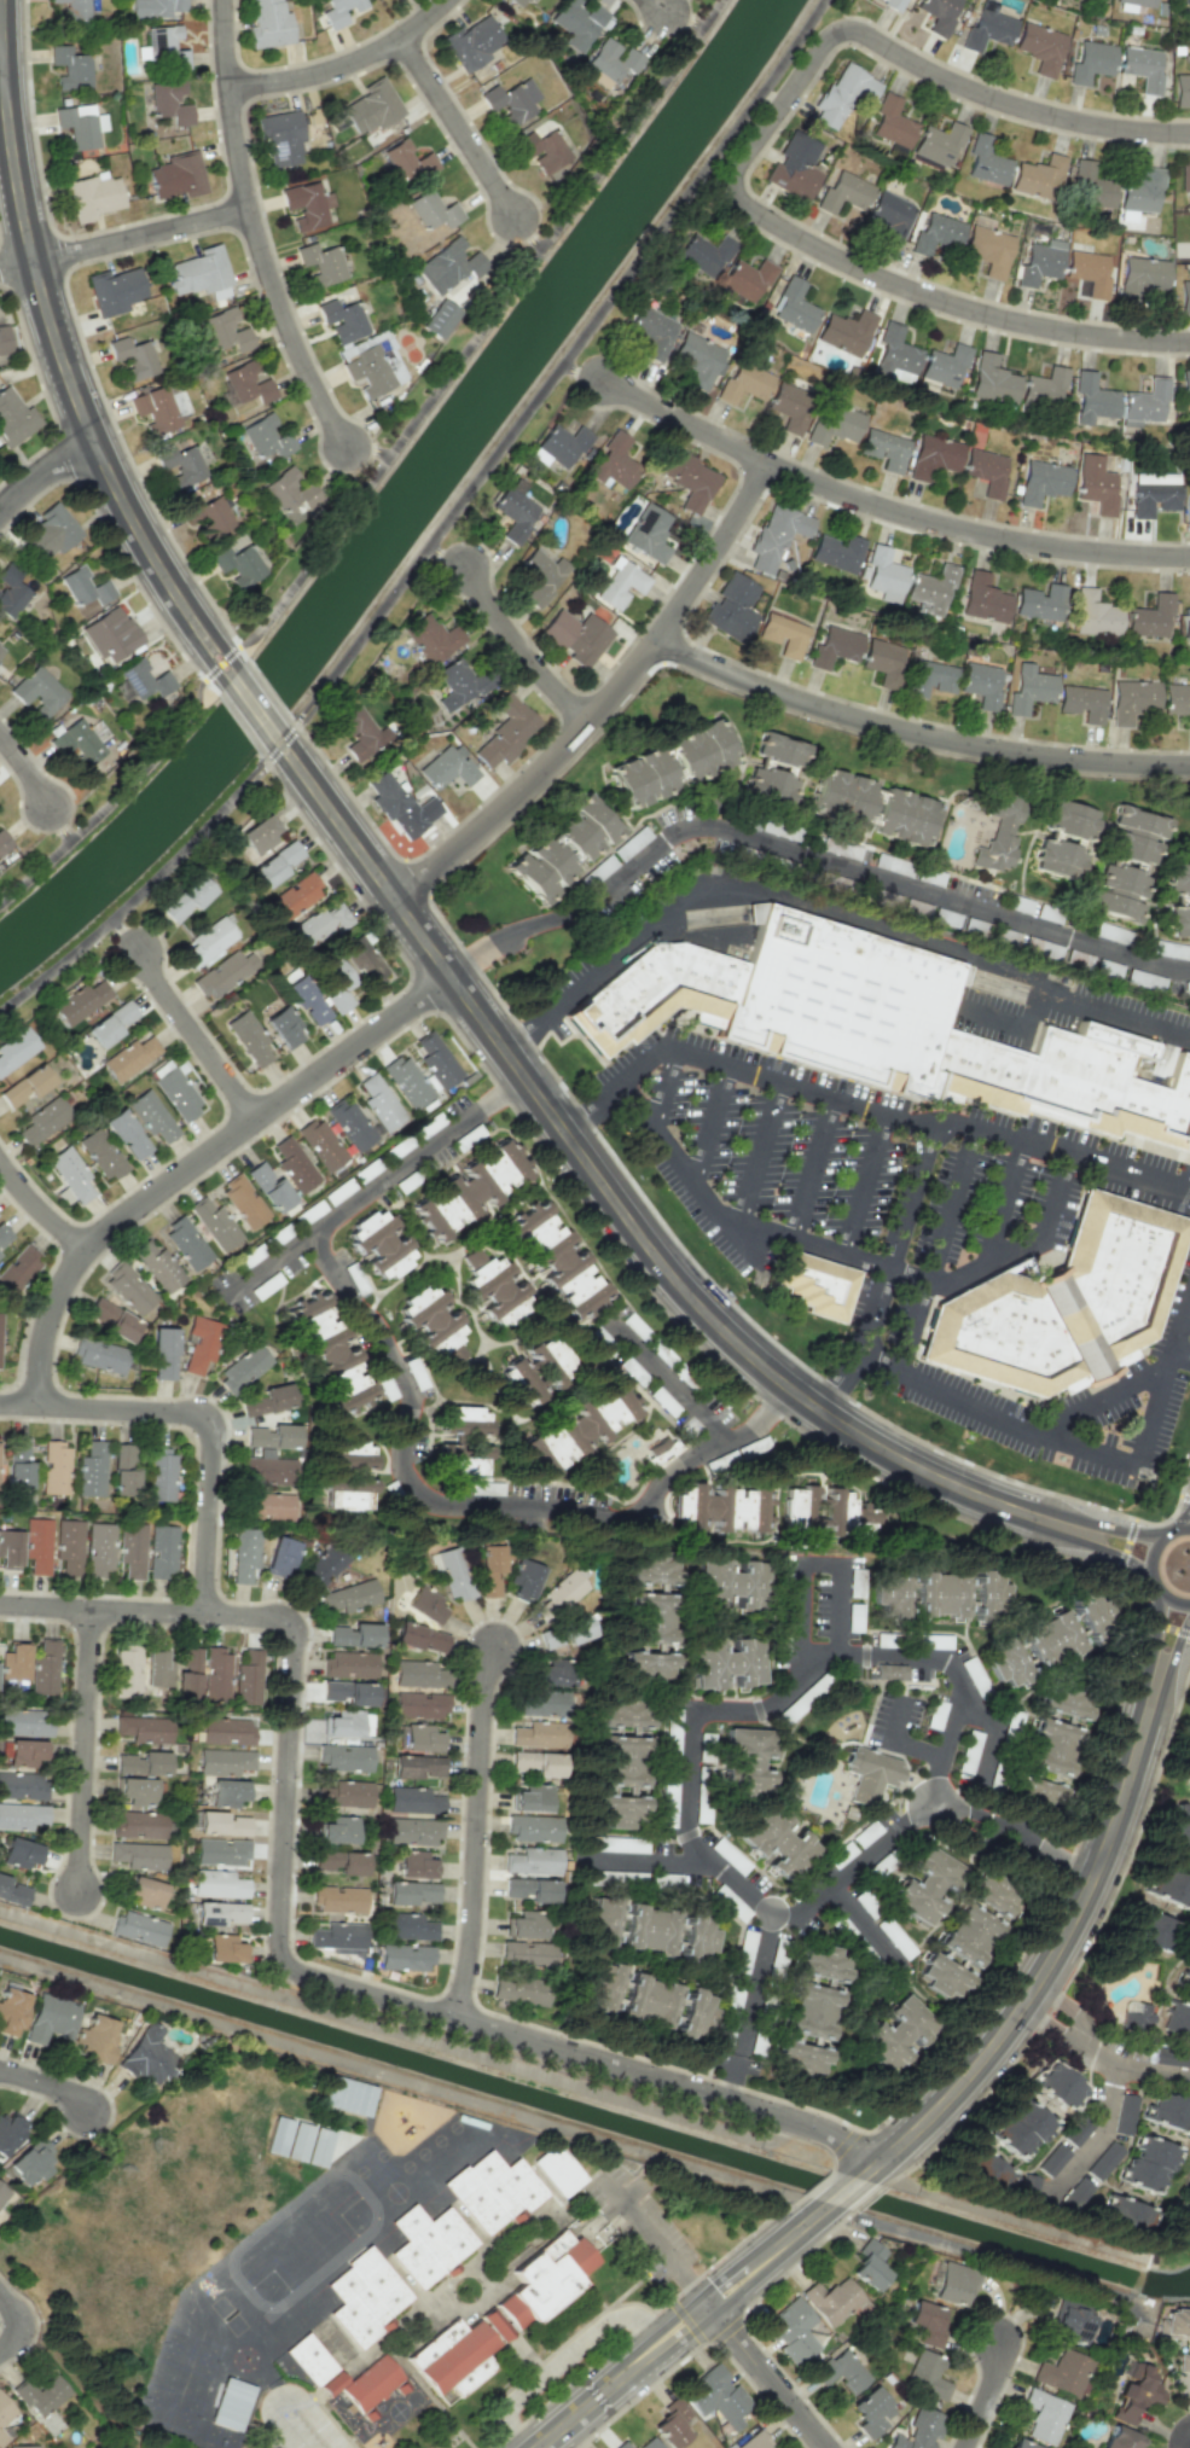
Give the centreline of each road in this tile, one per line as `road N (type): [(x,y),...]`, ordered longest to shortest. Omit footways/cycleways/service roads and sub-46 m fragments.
road 1 (residential): [(37,1406),(46,1331),(81,1248),(452,973),(526,929),(584,907),(679,825),(714,825),(1189,970)]
road 2 (residential): [(876,2163),(840,2136),(725,2098),(286,1966),(275,1947),(294,1656),(283,1622),(267,1615),(0,1603)]
road 3 (residential): [(1189,135),(1099,127),(1009,105),(847,31),(824,45),(738,167),(735,185),(747,208),(796,238),(931,301),(1078,336),(1189,343)]
road 4 (tertiary): [(1086,1529),(886,1449),(754,1357),(652,1251),(393,897)]
road 5 (tertiary): [(233,679),(123,496),(69,370),(27,217),(2,74),(0,0)]
road 6 (residential): [(1189,557),(1033,546),(886,511),(764,463),(603,382)]
road 7 (tertiary): [(870,2168),(985,2054),(1055,1950),(1111,1845),(1162,1659)]
road 8 (residential): [(657,640),(796,698),(936,737),(1080,758),(1189,763)]
road 9 (residential): [(222,0),(224,92),(244,210),(326,415)]
road 10 (residential): [(202,1611),(213,1442),(201,1417),(0,1404)]
road 11 (residential): [(455,2019),(470,1920),(482,1685),(492,1649)]
road 12 (residential): [(393,897),(503,807),(657,640)]
road 13 (residential): [(91,1607),(76,1898)]
road 14 (residential): [(444,0),(365,54),(320,72),(224,92)]
road 15 (residential): [(399,36),(516,220)]
road 16 (residential): [(252,1121),(128,942)]
road 17 (tertiary): [(542,2447),(708,2308)]
road 18 (residential): [(244,210),(36,261)]
road 19 (residential): [(657,640),(764,463)]
road 20 (residential): [(586,720),(538,674),(460,560)]
road 21 (tertiary): [(393,897),(284,745)]
road 22 (residential): [(1189,2074),(1115,2058),(1027,1994)]
road 23 (residential): [(824,2447),(708,2308)]
road 24 (tertiary): [(708,2308),(825,2206)]
road 25 (residential): [(95,437),(0,517)]
road 26 (residential): [(962,2447),(993,2378),(992,2333)]

